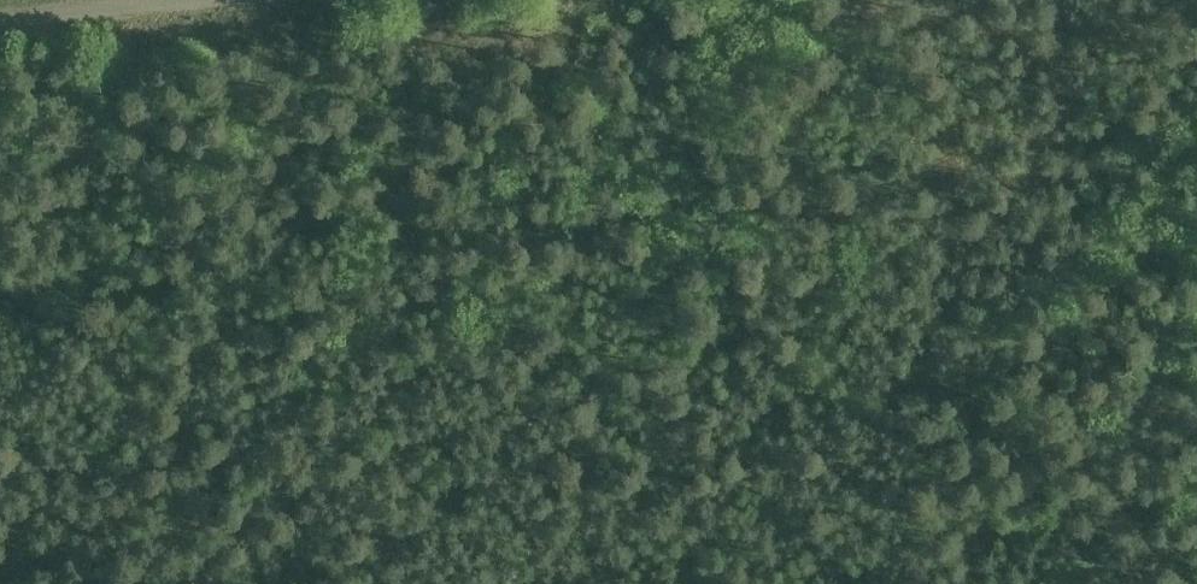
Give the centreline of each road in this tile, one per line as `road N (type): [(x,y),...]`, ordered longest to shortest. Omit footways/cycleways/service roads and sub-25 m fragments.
road 1 (track): [(0,19),(192,0)]

